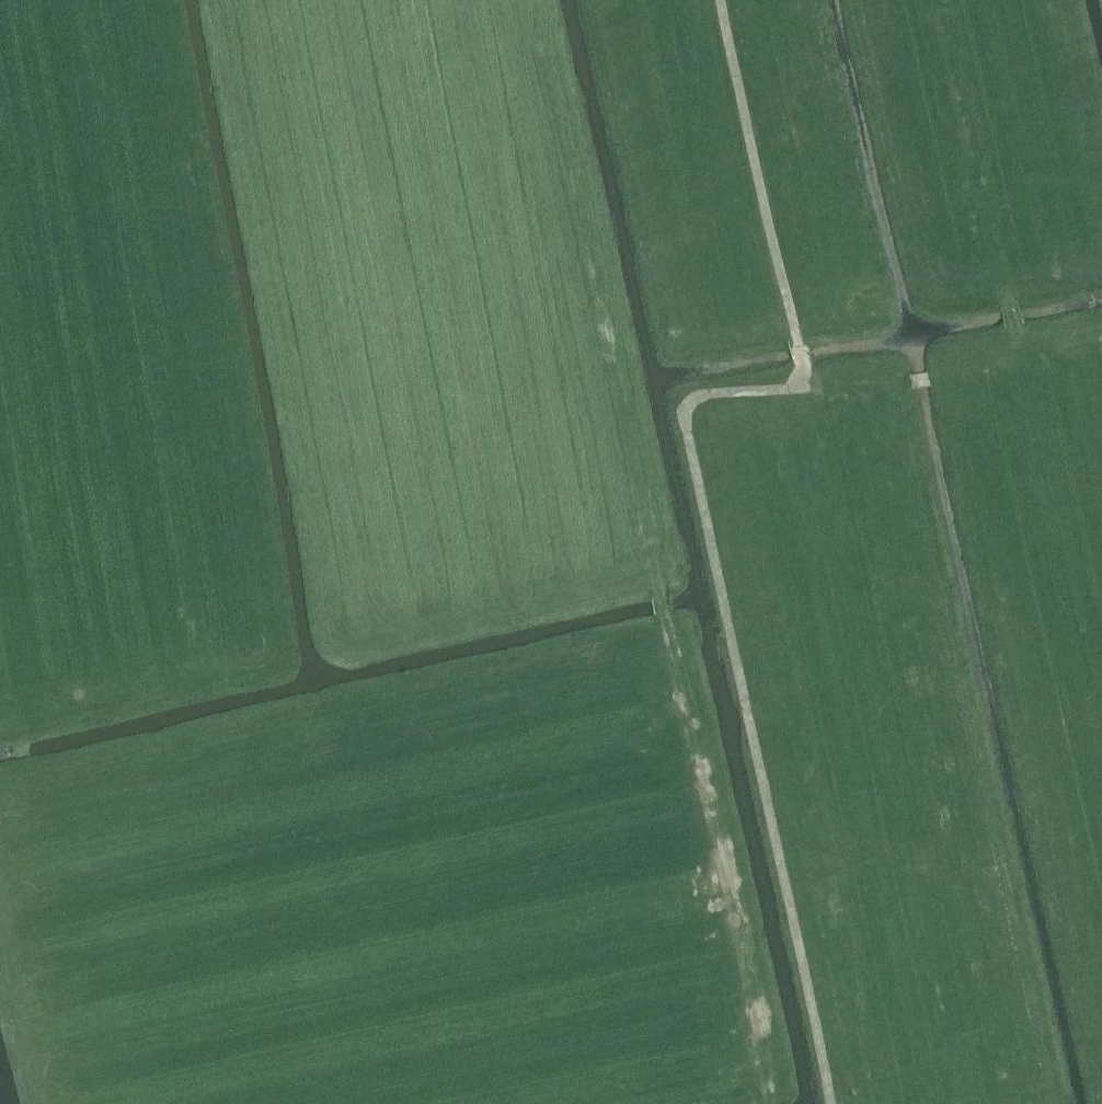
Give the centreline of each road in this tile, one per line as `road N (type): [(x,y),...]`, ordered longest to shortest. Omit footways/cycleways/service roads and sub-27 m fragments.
road 1 (track): [(776,1103),(537,0)]

